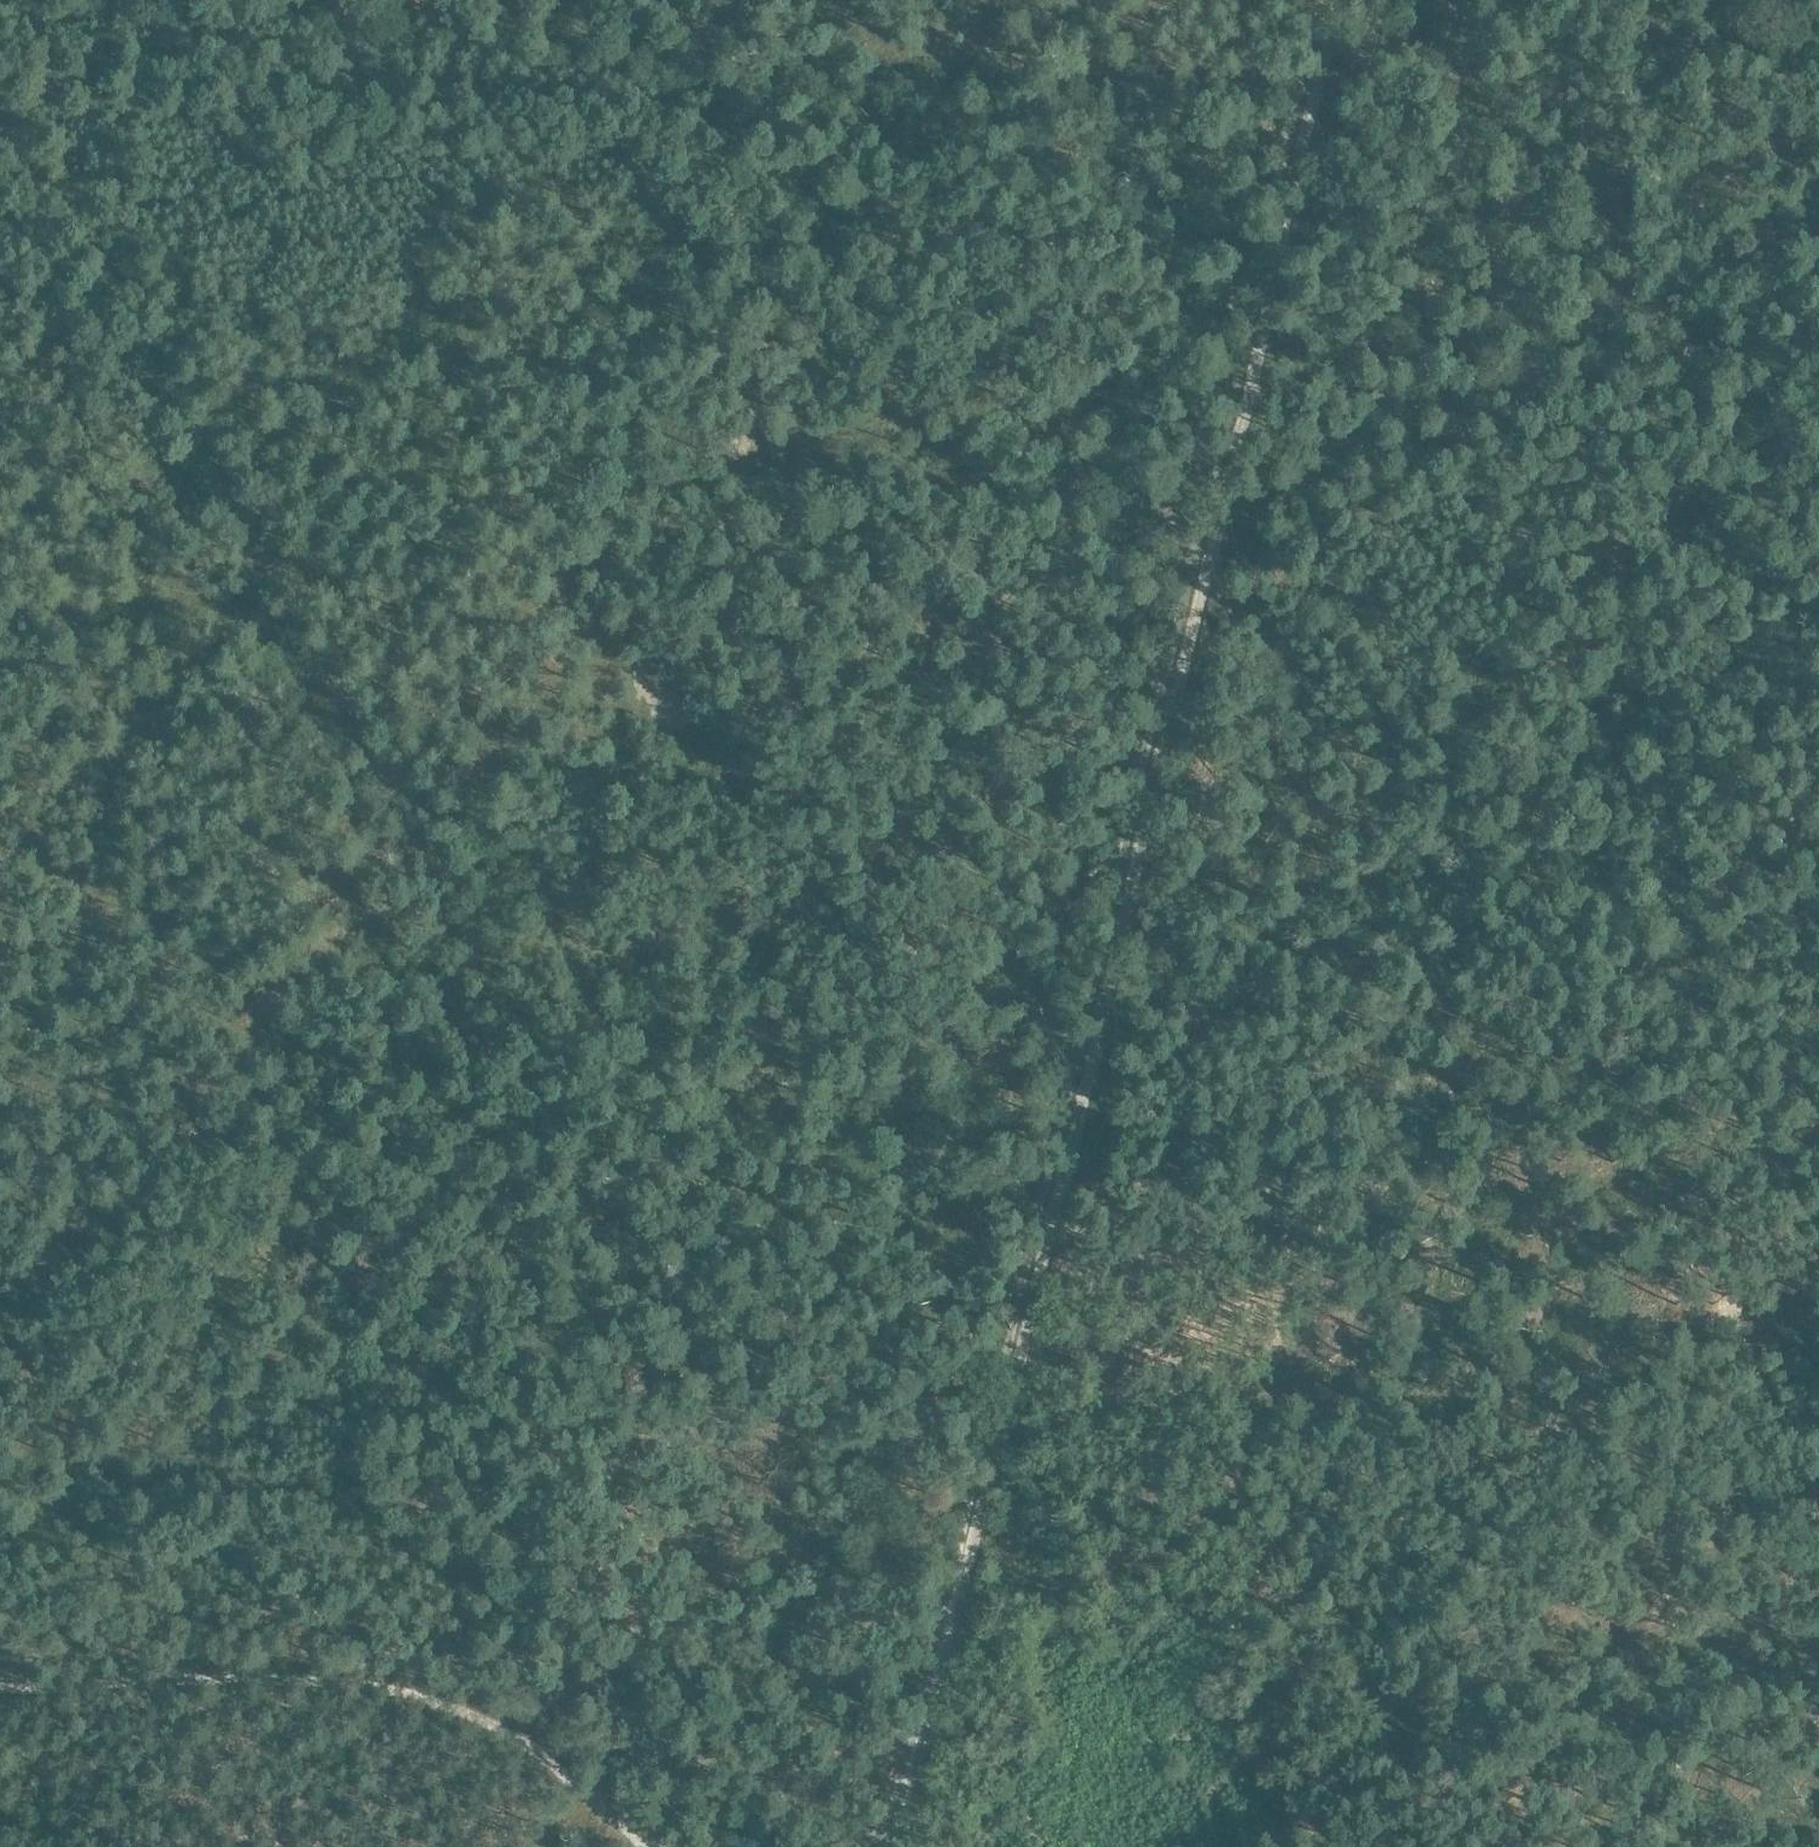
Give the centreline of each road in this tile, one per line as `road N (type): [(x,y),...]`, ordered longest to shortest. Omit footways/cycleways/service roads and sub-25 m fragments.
road 1 (track): [(1336,0),(1118,948),(898,1846)]
road 2 (track): [(632,1846),(530,1745),(464,1708),(409,1690),(326,1680),(0,1684)]

